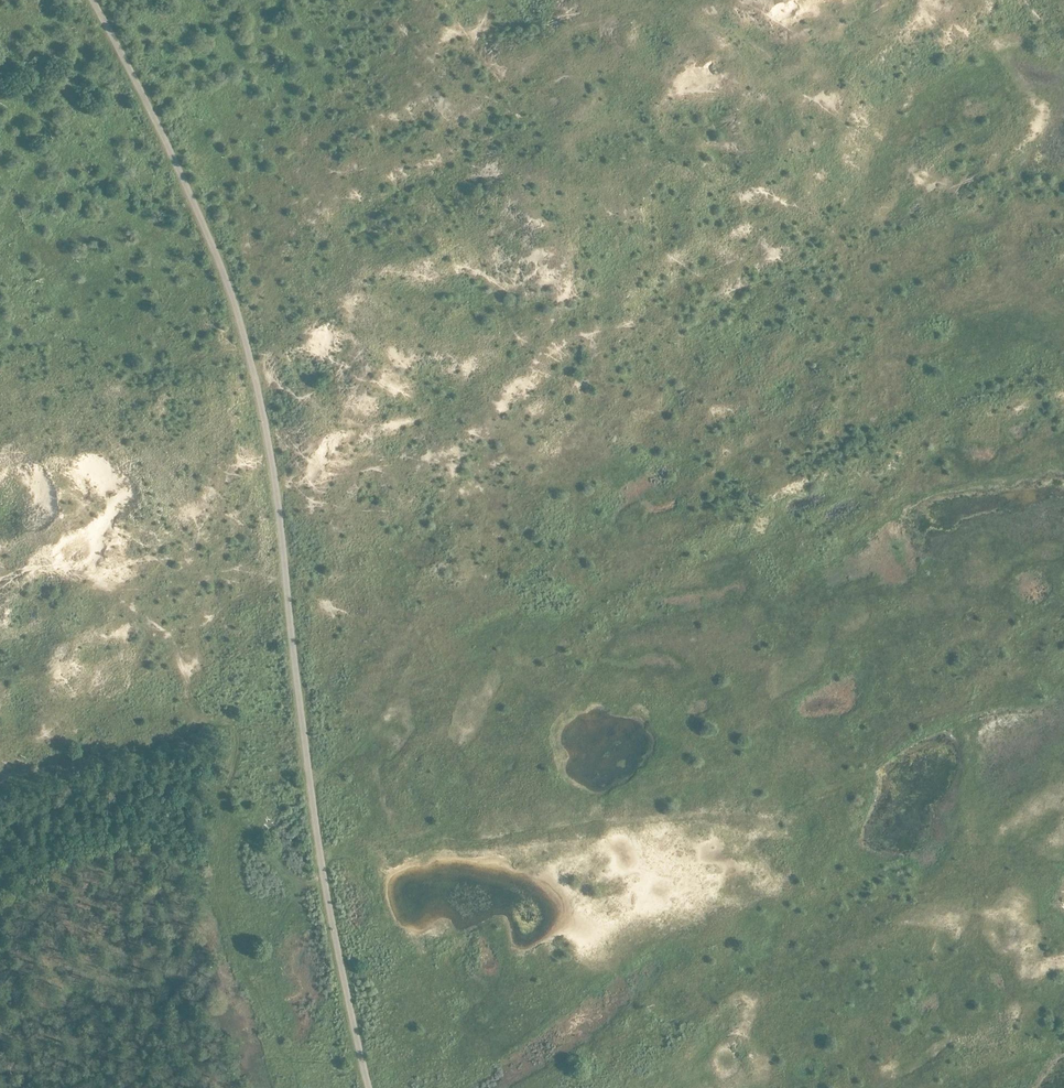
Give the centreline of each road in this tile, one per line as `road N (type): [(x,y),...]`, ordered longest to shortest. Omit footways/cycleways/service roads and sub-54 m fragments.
road 1 (track): [(369,1087),(325,881),(253,365),(215,253),(92,0)]

